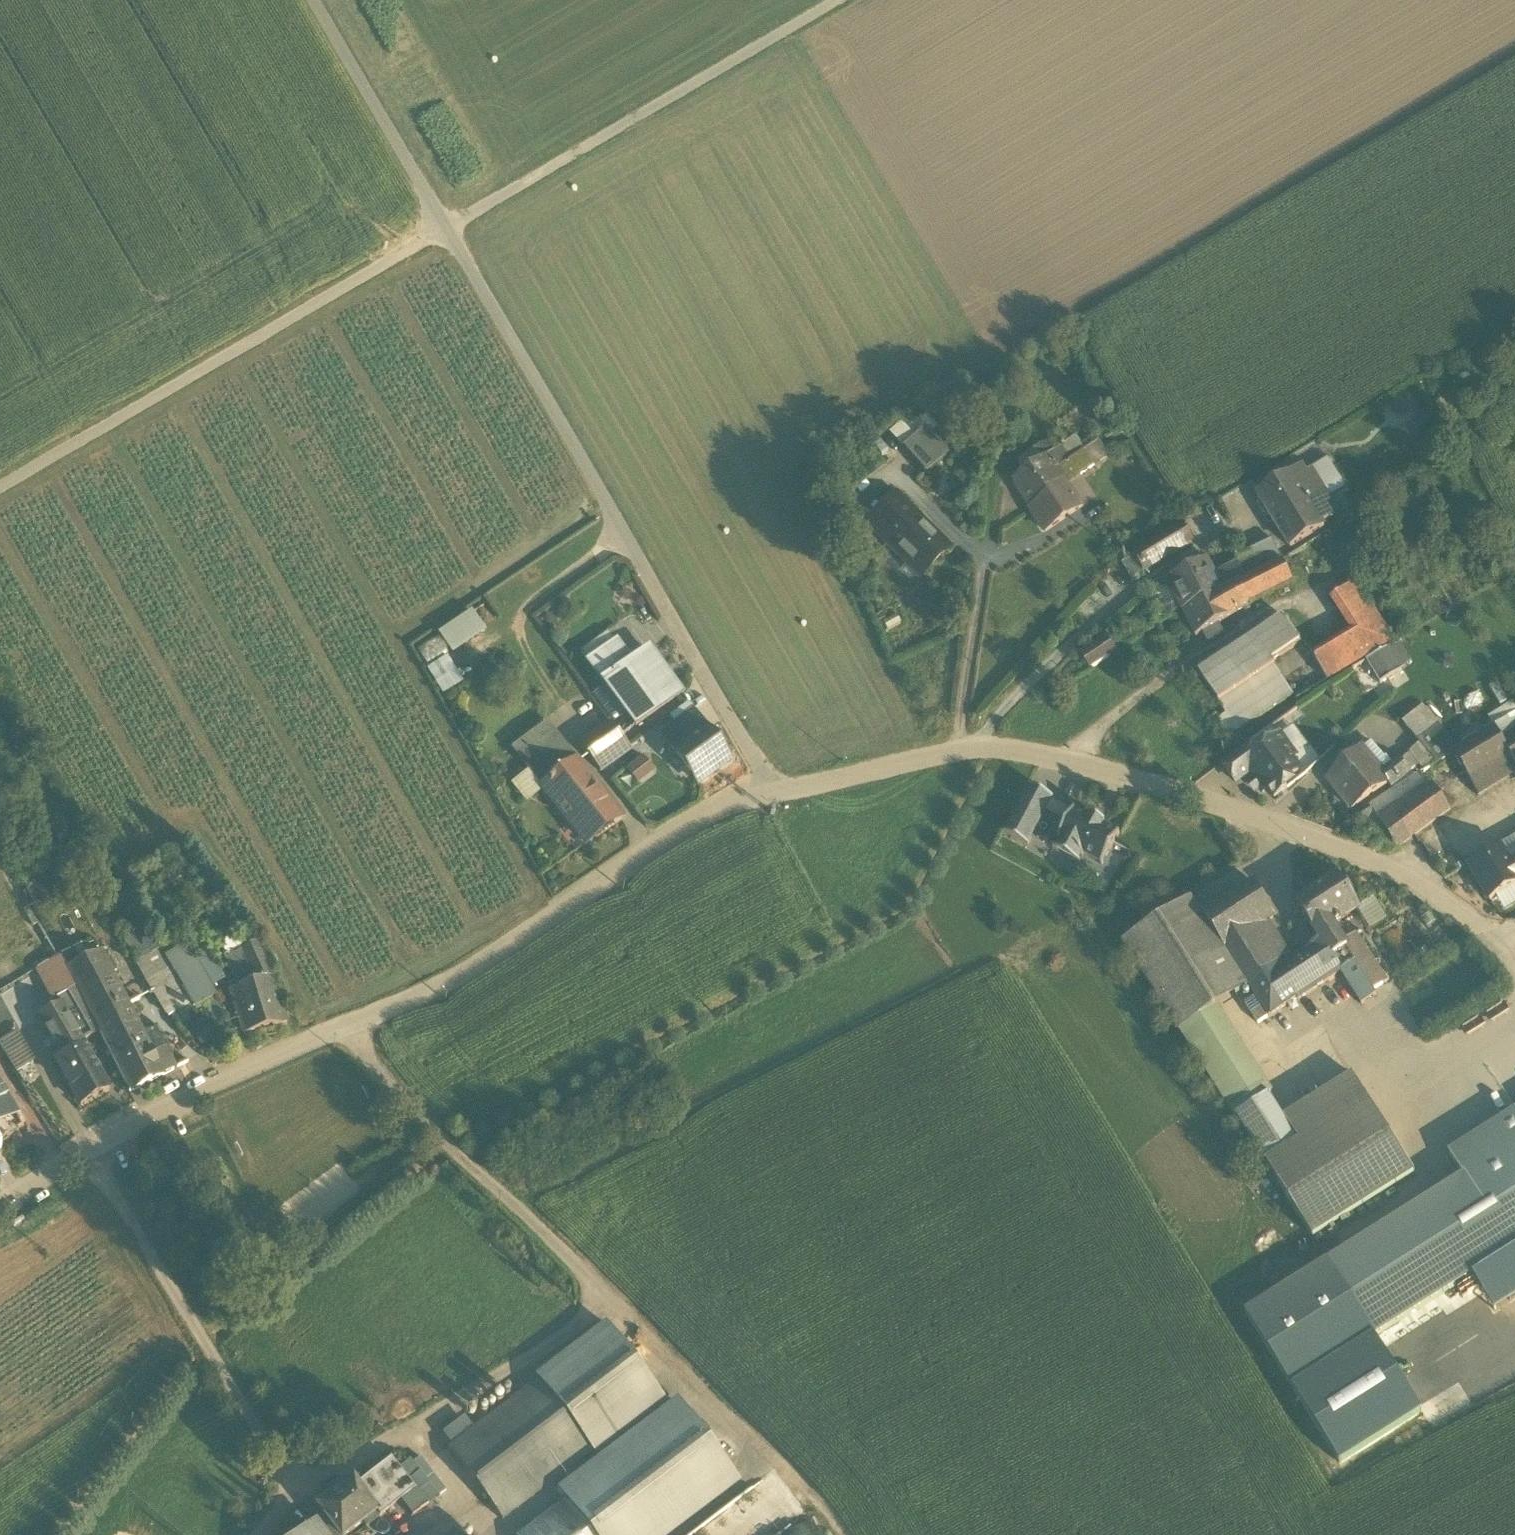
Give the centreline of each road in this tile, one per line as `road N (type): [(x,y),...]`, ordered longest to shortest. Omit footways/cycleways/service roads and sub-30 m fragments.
road 1 (residential): [(0,1205),(141,1117),(464,974),(724,805),(987,744),(1156,784),(1394,866),(1501,940)]
road 2 (track): [(329,1031),(820,1504),(837,1534)]
road 3 (track): [(445,228),(773,793)]
road 4 (track): [(0,487),(445,228)]
road 5 (track): [(837,0),(445,228)]
road 6 (track): [(445,228),(311,0)]

